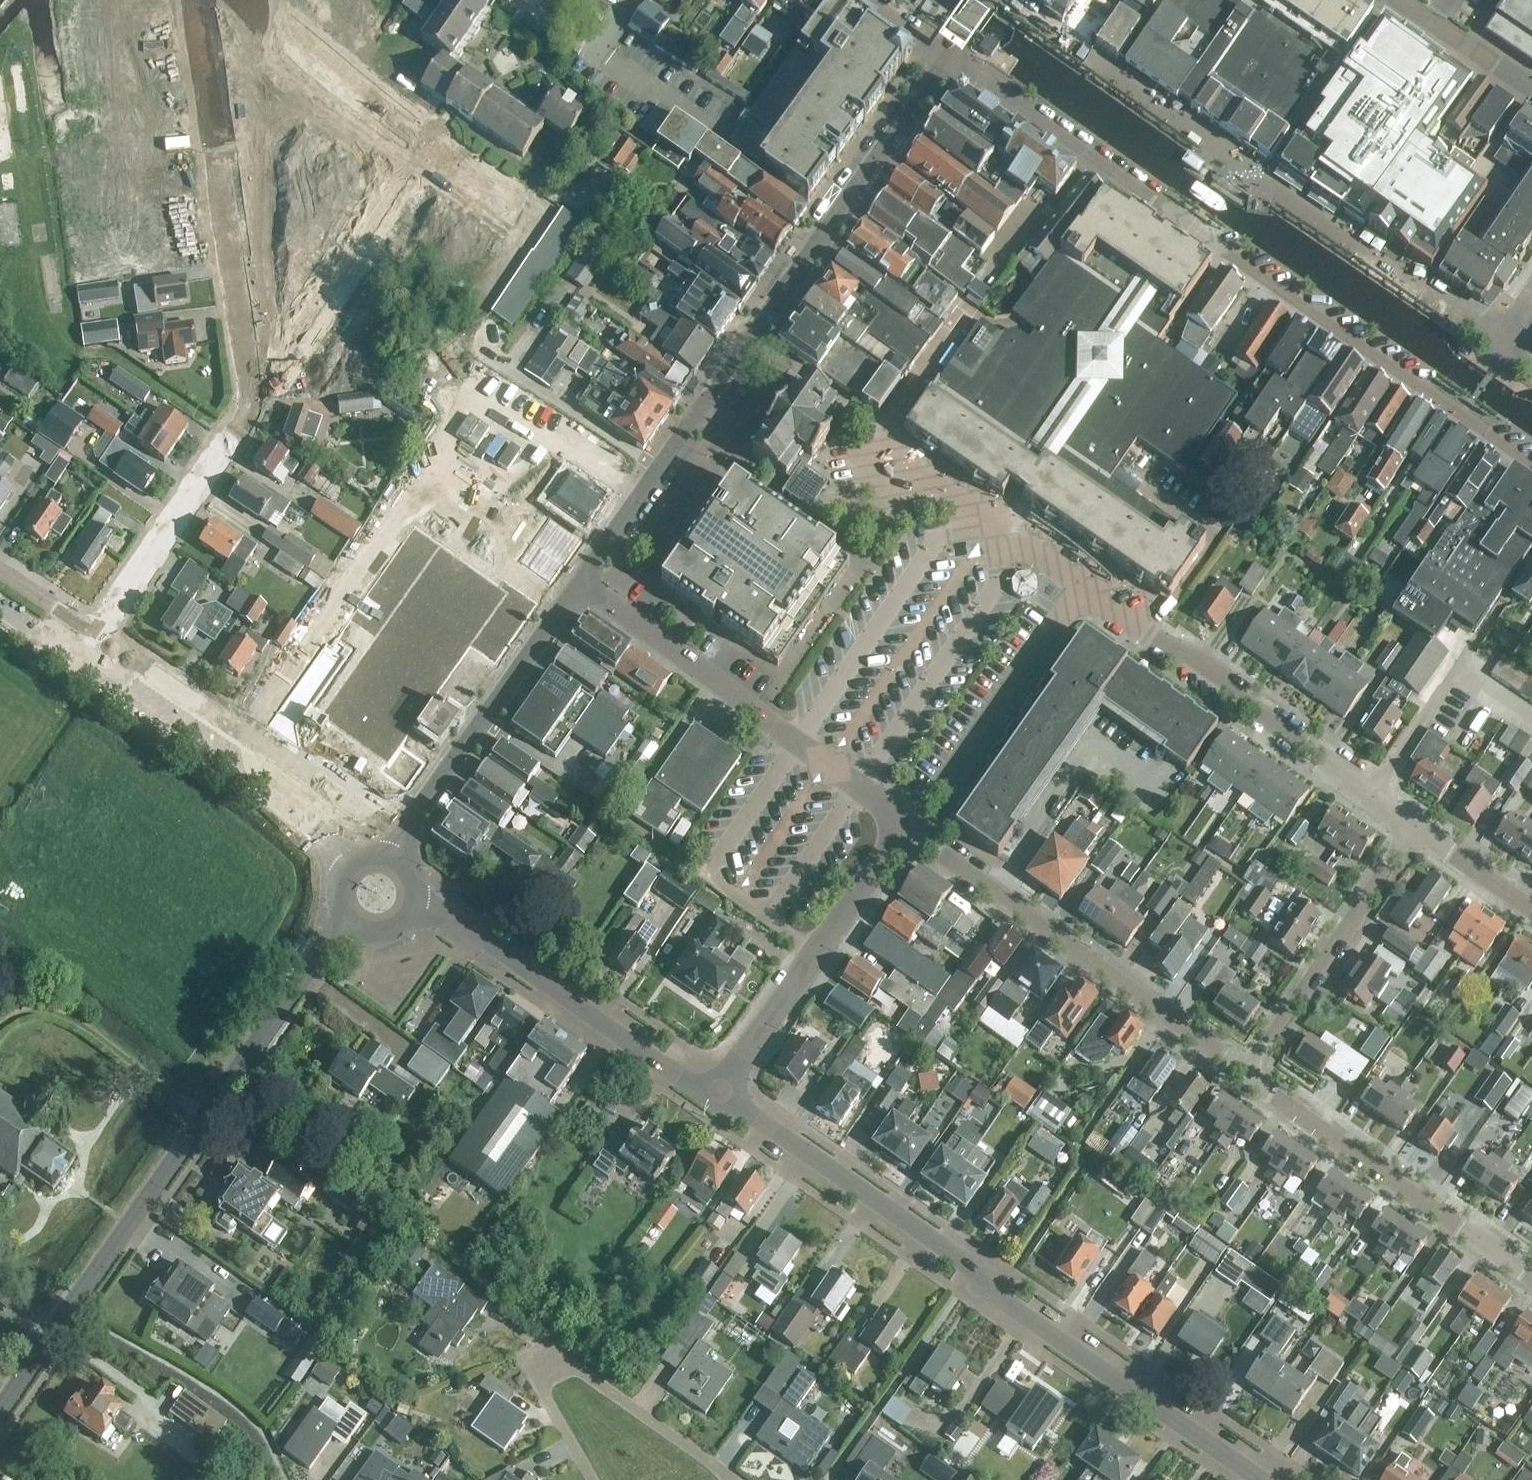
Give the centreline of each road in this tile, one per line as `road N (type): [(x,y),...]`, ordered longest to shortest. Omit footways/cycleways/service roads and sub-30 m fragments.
road 1 (residential): [(944,54),(1531,460)]
road 2 (secondary): [(1273,1479),(717,1097)]
road 3 (secondary): [(0,1409),(327,947),(351,925)]
road 4 (secondary): [(349,867),(250,778),(0,611)]
road 5 (residential): [(908,831),(573,583)]
road 6 (residential): [(1244,1077),(908,831)]
road 7 (residential): [(1080,587),(750,336)]
road 8 (residential): [(255,402),(196,0)]
road 9 (residential): [(590,1479),(532,1367),(558,1353),(741,1479)]
road 10 (residential): [(1375,793),(1080,587)]
road 11 (secondary): [(717,1097),(454,922),(415,906)]
road 12 (residential): [(1531,1277),(1244,1077)]
road 13 (secondary): [(944,54),(750,336)]
road 14 (secondary): [(573,583),(394,860)]
road 15 (residential): [(717,1097),(908,831)]
road 16 (residential): [(255,402),(415,146),(413,130)]
road 17 (secondary): [(750,336),(573,583)]
road 18 (residential): [(1244,1077),(1410,827)]
road 19 (residential): [(908,831),(1080,587)]
road 20 (residential): [(343,799),(97,641)]
road 21 (residential): [(97,641),(255,402)]
road 22 (residential): [(1375,793),(1531,555)]
road 23 (residential): [(474,309),(546,210),(413,130)]
road 24 (track): [(205,1117),(73,1020),(26,1012),(0,1026)]
road 25 (residential): [(718,137),(597,52),(634,0)]
road 26 (residential): [(413,130),(254,0)]
road 27 (residential): [(1531,913),(1410,827)]

